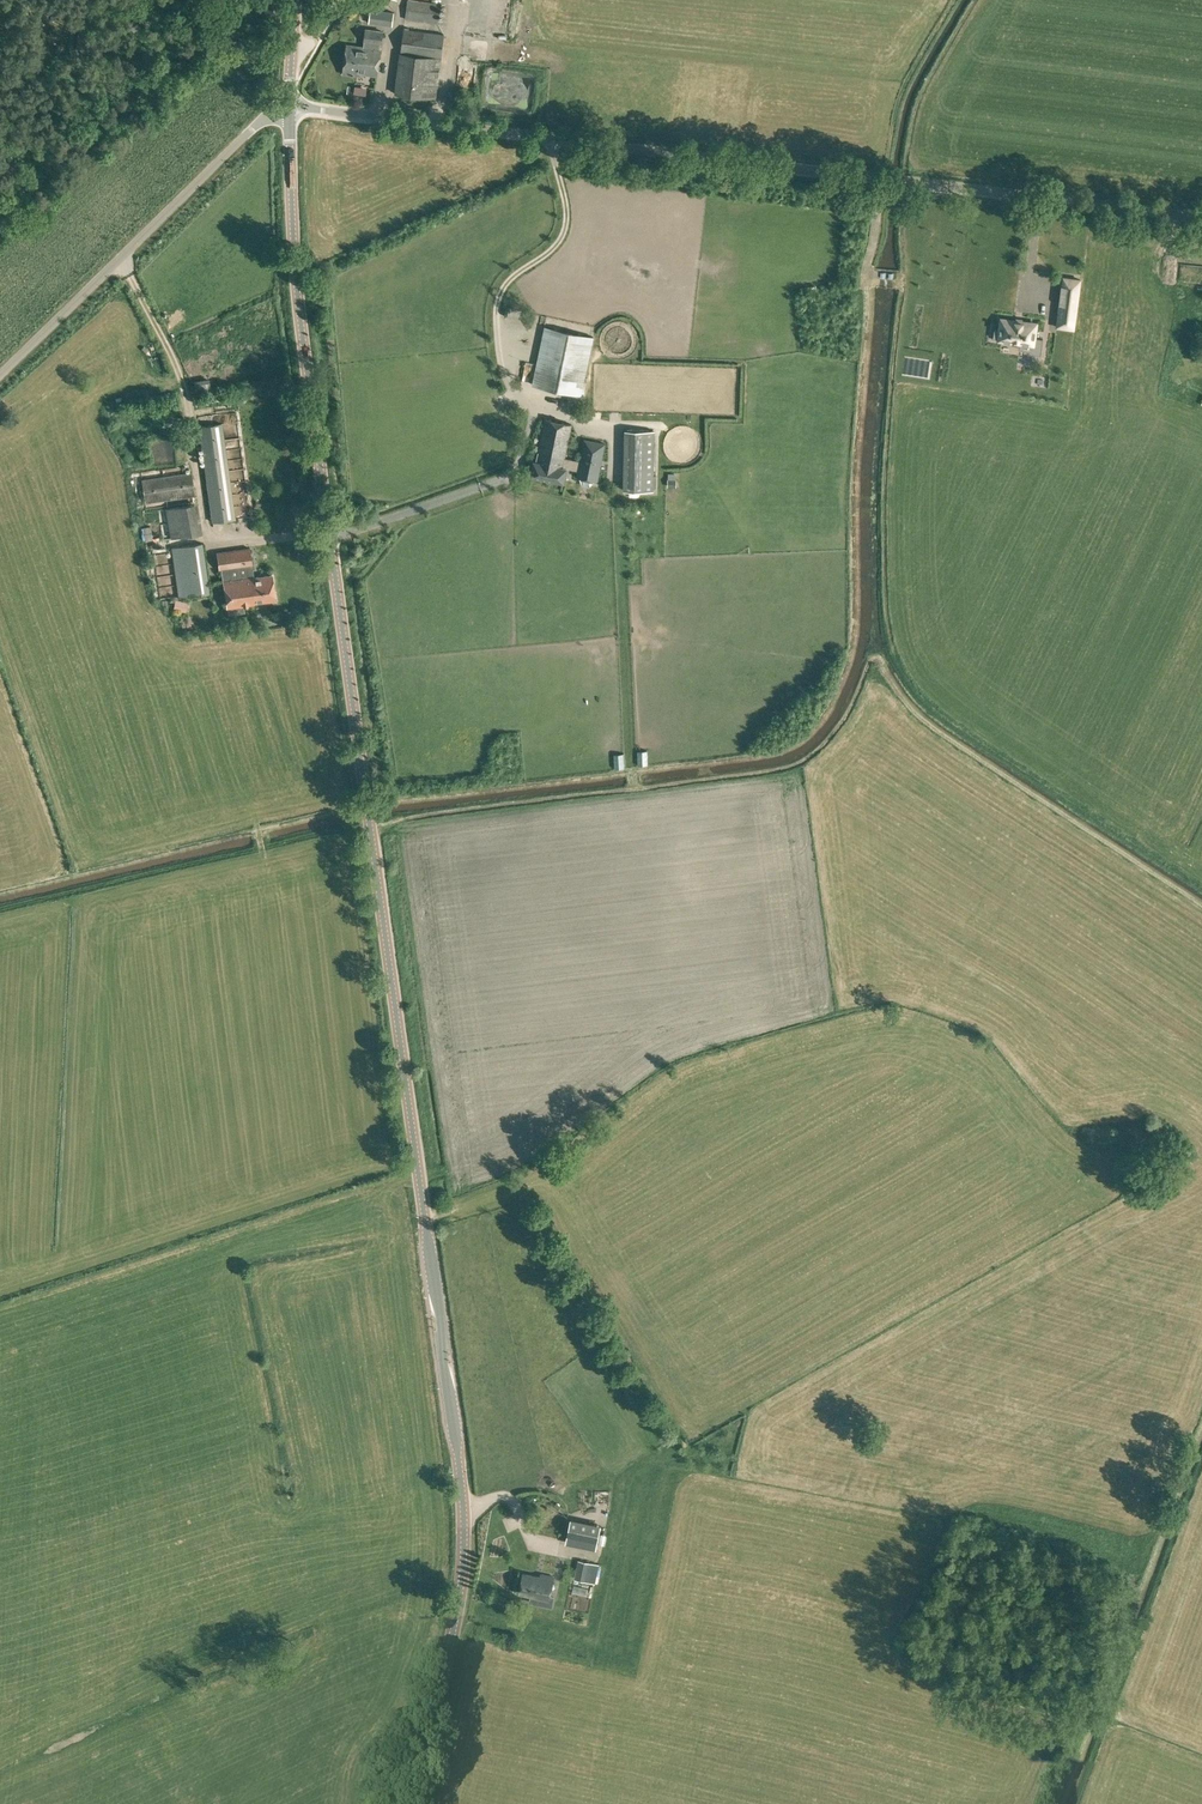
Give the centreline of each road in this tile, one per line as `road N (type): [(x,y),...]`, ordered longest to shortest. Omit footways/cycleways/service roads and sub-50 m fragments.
road 1 (tertiary): [(415,1803),(457,1611),(460,1451),(300,310),(290,107)]
road 2 (unclassified): [(1201,219),(290,107)]
road 3 (unclassified): [(0,373),(264,118),(290,107)]

